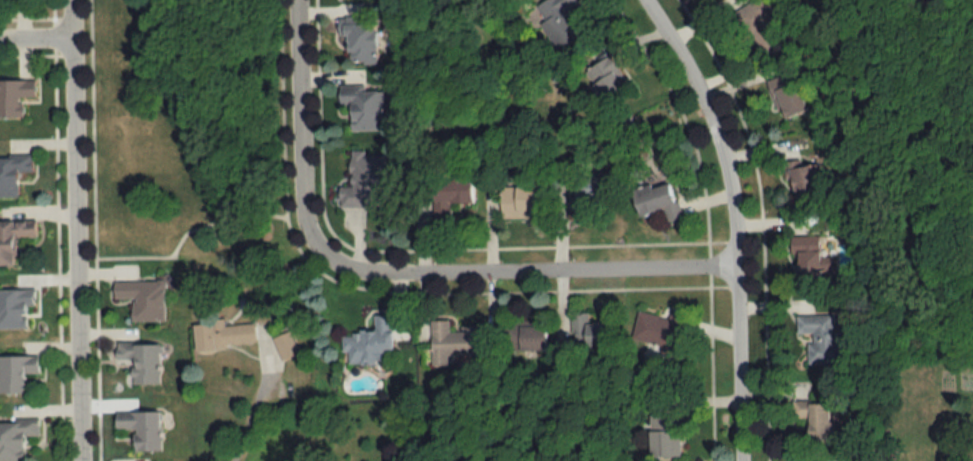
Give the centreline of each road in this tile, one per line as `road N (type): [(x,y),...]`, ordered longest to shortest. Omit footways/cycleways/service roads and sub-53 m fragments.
road 1 (residential): [(643,0),(697,92),(731,201),(742,460)]
road 2 (residential): [(81,460),(70,0)]
road 3 (residential): [(735,270),(392,279),(322,259)]
road 4 (residential): [(322,259),(300,207),(294,0)]

